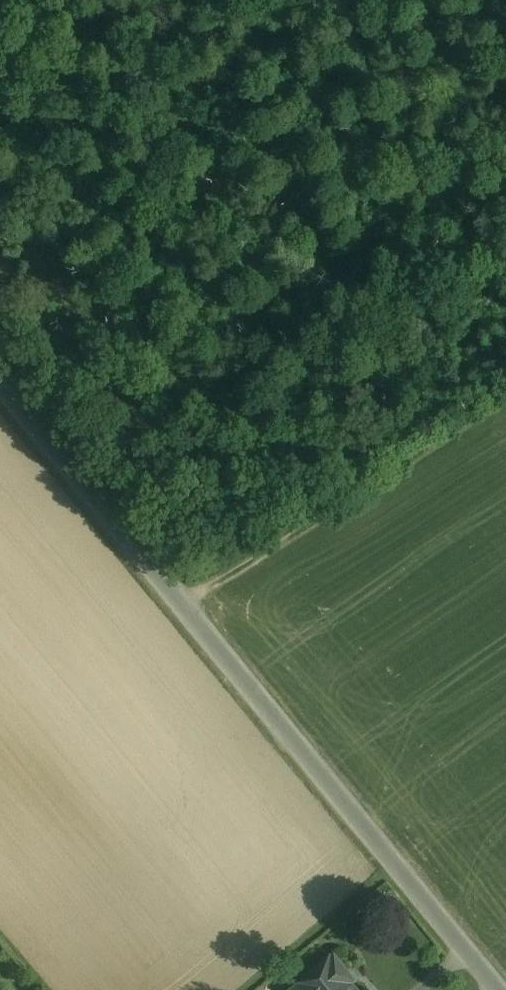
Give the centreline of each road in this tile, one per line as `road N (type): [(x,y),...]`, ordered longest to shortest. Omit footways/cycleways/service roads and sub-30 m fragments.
road 1 (unclassified): [(498,989),(0,383)]
road 2 (track): [(181,604),(505,402)]

